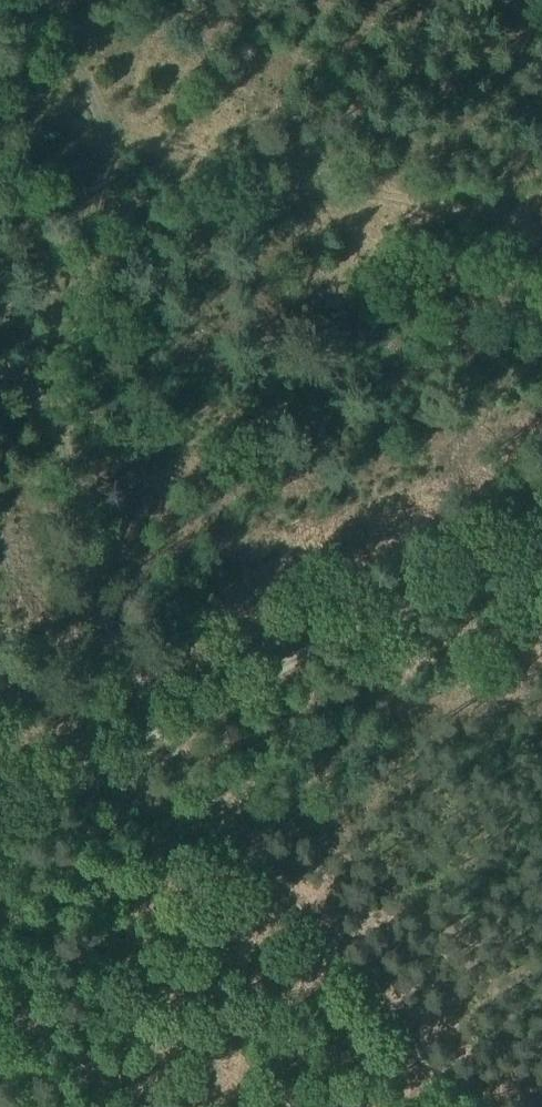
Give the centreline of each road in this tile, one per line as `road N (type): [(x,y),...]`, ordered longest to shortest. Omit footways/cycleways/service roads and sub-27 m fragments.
road 1 (track): [(47,0),(106,89),(121,146),(64,420),(65,581),(100,712),(349,994),(469,1106)]
road 2 (track): [(0,824),(541,556)]
road 3 (track): [(541,245),(0,109)]

